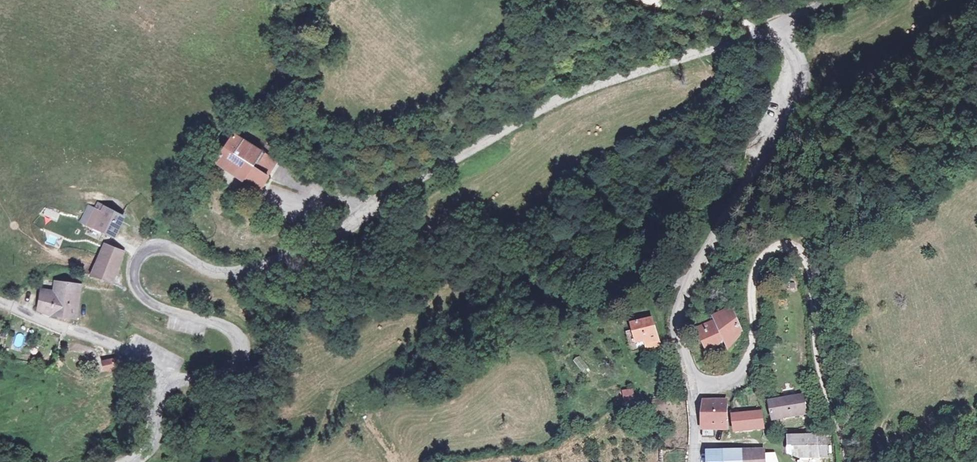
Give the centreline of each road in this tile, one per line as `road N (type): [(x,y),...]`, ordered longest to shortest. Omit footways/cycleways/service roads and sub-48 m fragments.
road 1 (unclassified): [(158,392),(234,376),(245,351),(231,326),(141,296),(132,271),(147,250),(162,247),(241,271),(268,266),(546,108),(755,33)]
road 2 (unclassified): [(692,382),(675,310),(799,87),(794,53),(773,29)]
road 3 (unclassified): [(692,382),(719,384),(745,366),(755,271),(785,245),(799,250),(808,269),(816,360)]
road 4 (unclassified): [(158,392),(155,365),(142,358),(0,302)]

